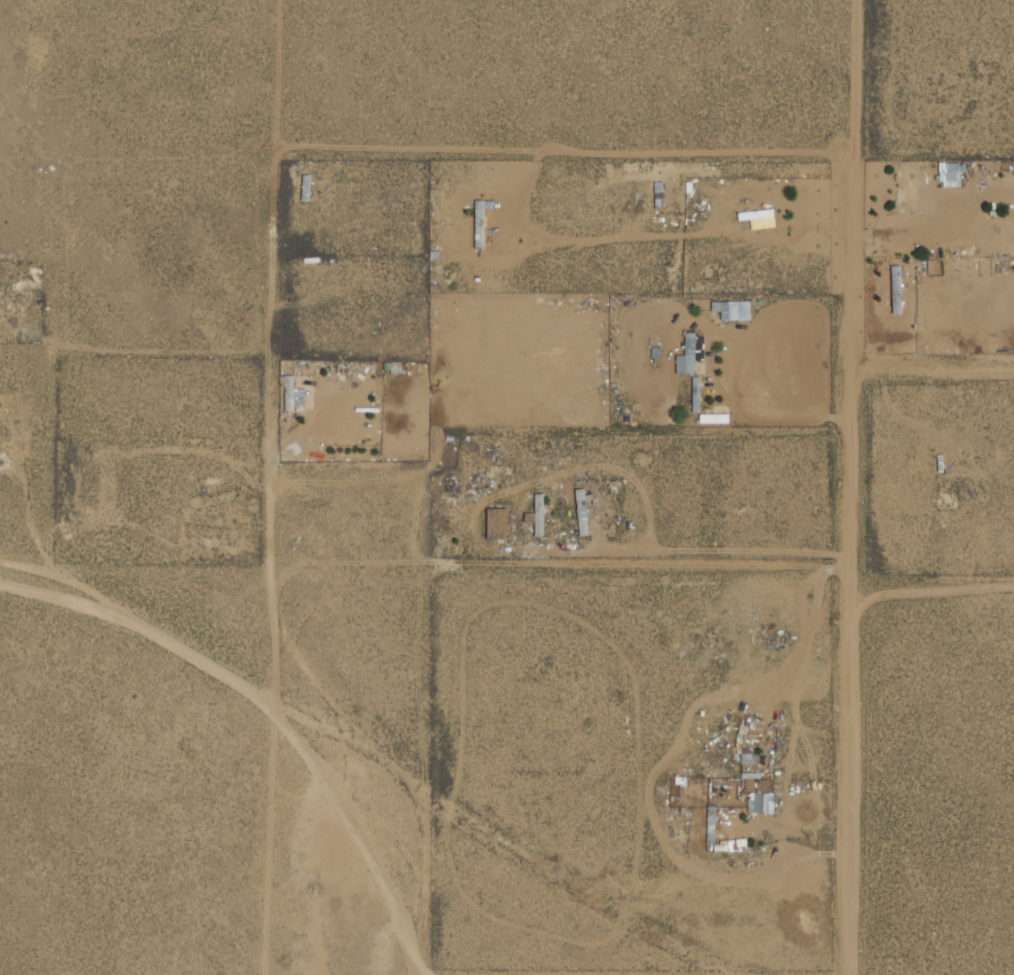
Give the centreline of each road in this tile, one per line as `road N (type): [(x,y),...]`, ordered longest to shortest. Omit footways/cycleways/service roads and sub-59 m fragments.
road 1 (track): [(276,707),(268,348),(280,153),(292,146),(856,154)]
road 2 (track): [(856,0),(854,974)]
road 3 (track): [(0,559),(27,558),(97,585),(282,711),(386,757),(459,818),(738,974)]
road 4 (track): [(272,557),(855,563)]
road 5 (track): [(423,974),(395,893),(276,707)]
road 6 (track): [(705,974),(507,974)]
road 7 (track): [(855,594),(1013,583)]

